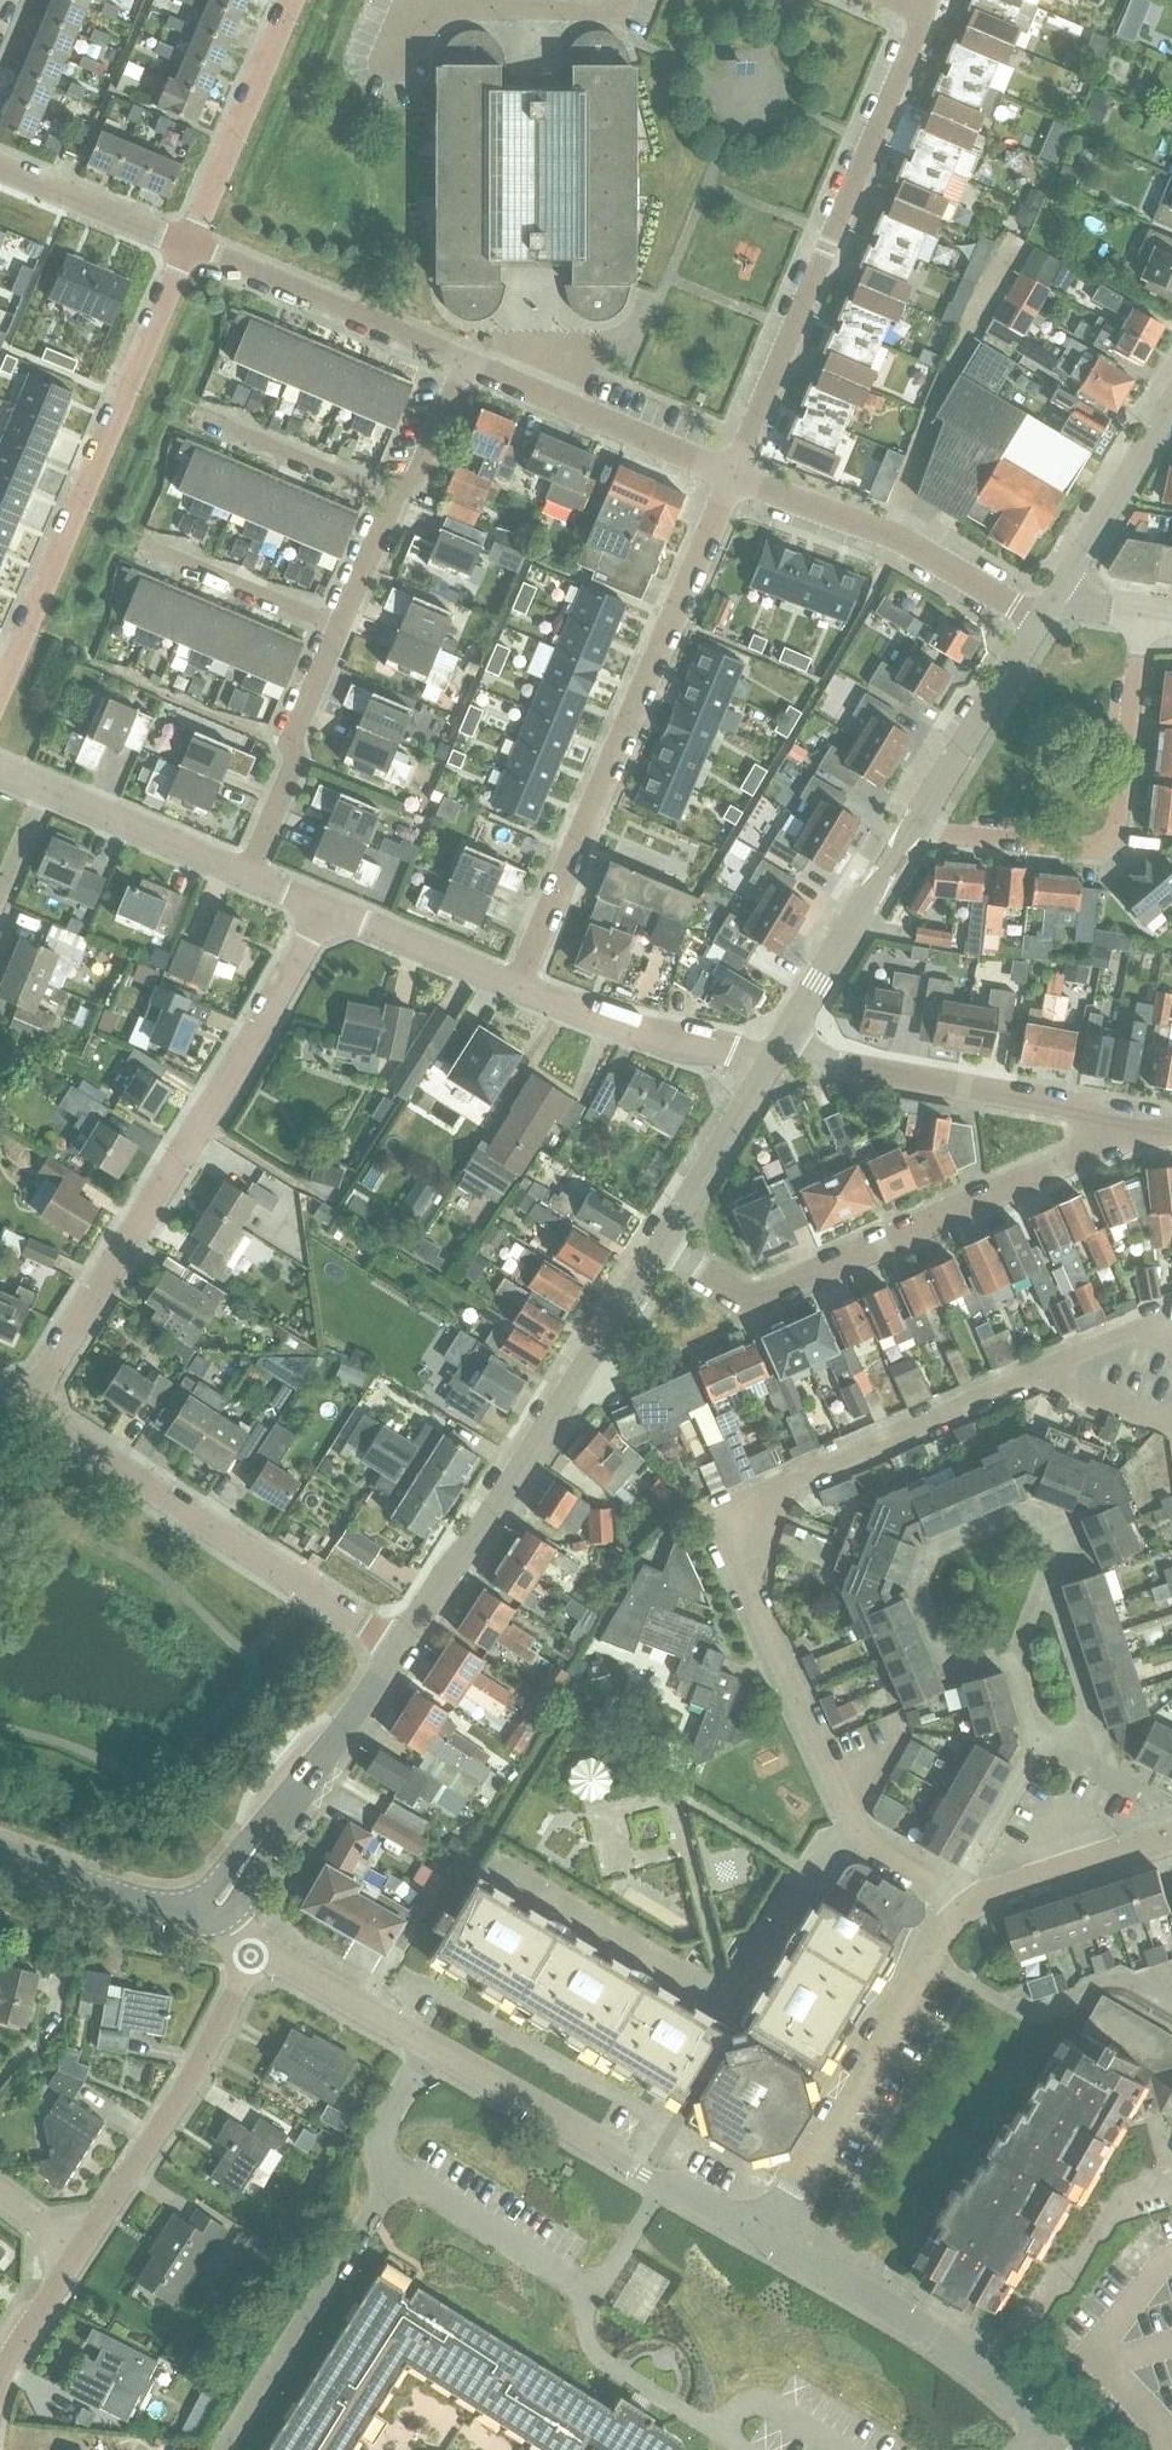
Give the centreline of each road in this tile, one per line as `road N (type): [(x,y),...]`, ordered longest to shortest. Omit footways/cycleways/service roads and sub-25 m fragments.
road 1 (residential): [(960,1902),(861,1836),(742,1563),(768,1498),(789,1483),(1040,1374)]
road 2 (tertiary): [(770,2241),(284,1962),(252,1958)]
road 3 (residential): [(30,1408),(325,908)]
road 4 (residential): [(515,990),(734,473)]
road 5 (residential): [(662,1248),(736,1295),(765,1296),(1117,1140),(1121,1128)]
road 6 (residential): [(0,710),(191,243)]
road 7 (residential): [(734,473),(925,14)]
road 8 (residential): [(402,1647),(662,1248)]
road 9 (residential): [(402,1647),(30,1408)]
road 10 (residential): [(923,816),(1074,842),(1109,839),(1121,818),(1143,618)]
road 11 (residential): [(770,2241),(960,1902)]
road 12 (residential): [(1045,1578),(1060,1524),(1026,1512),(932,1551),(918,1592),(942,1648),(979,1662),(1011,1657)]
road 13 (tertiary): [(1058,2449),(1022,2402),(983,2372),(911,2320),(770,2241)]
road 14 (residential): [(1121,1128),(1073,1105),(830,1061),(787,1035)]
road 15 (residential): [(78,2255),(193,2075),(252,1958)]
road 16 (residential): [(1042,620),(893,534),(734,473)]
road 17 (residential): [(218,1902),(402,1647)]
road 18 (residential): [(468,360),(191,243)]
road 19 (residential): [(734,473),(468,360)]
road 20 (residential): [(393,69),(419,19),(447,6),(606,11),(621,0)]
road 21 (residential): [(191,243),(295,0)]
road 22 (residential): [(766,1068),(730,1050),(515,990)]
road 23 (residential): [(787,1035),(923,816)]
road 24 (residential): [(251,872),(343,632)]
road 25 (residential): [(923,816),(1042,620)]
road 26 (tertiary): [(218,1902),(138,1903),(0,1850)]
road 27 (residential): [(960,1902),(1171,1837)]
road 28 (residential): [(402,493),(197,412)]
road 29 (residential): [(251,872),(51,785)]
road 30 (residential): [(343,632),(142,548)]
road 31 (residential): [(1060,590),(1171,411)]
road 32 (residential): [(662,1248),(766,1068)]
road 33 (residential): [(191,243),(0,163)]
road 34 (residential): [(515,990),(325,908)]
road 35 (residential): [(1072,1755),(1086,1706),(1045,1578)]
road 36 (residential): [(1041,1740),(972,1862),(960,1902)]
road 37 (residential): [(343,632),(402,493)]
road 38 (residential): [(0,2382),(78,2255)]
road 39 (residential): [(402,493),(468,360)]
road 40 (residential): [(1171,1337),(1146,1326),(1040,1374)]
road 41 (residential): [(1171,1424),(1040,1374)]
road 42 (residential): [(1171,1832),(1161,1806),(1072,1755)]
road 43 (residential): [(51,785),(0,899)]

